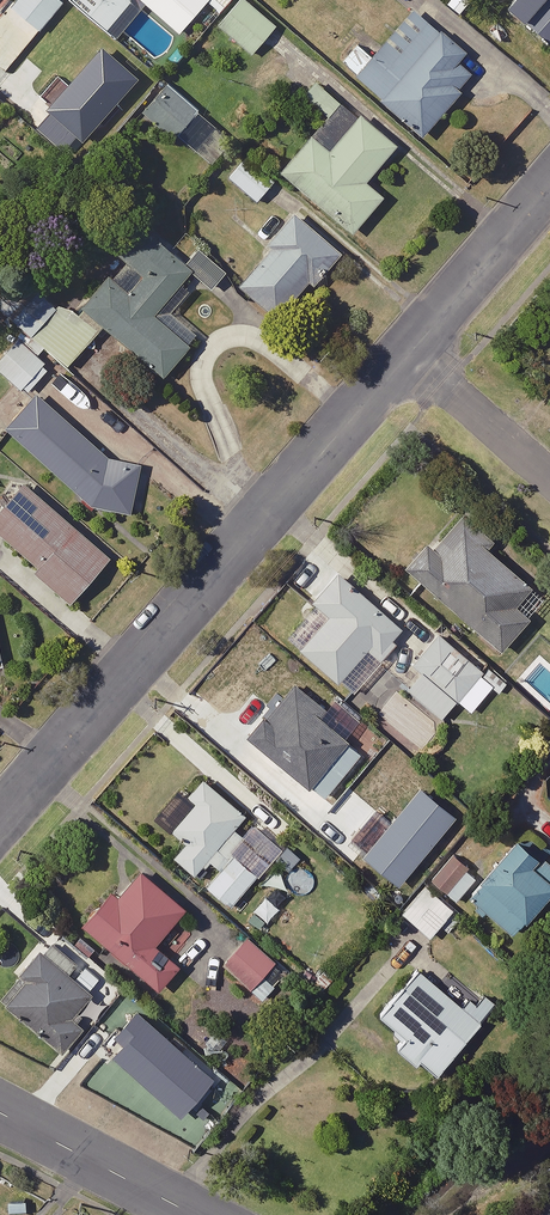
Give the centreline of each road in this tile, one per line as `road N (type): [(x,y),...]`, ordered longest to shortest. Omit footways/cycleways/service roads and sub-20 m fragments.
road 1 (residential): [(0,820),(406,356)]
road 2 (residential): [(406,356),(549,190)]
road 3 (tertiary): [(0,1113),(194,1214)]
road 4 (residential): [(406,356),(549,481)]

